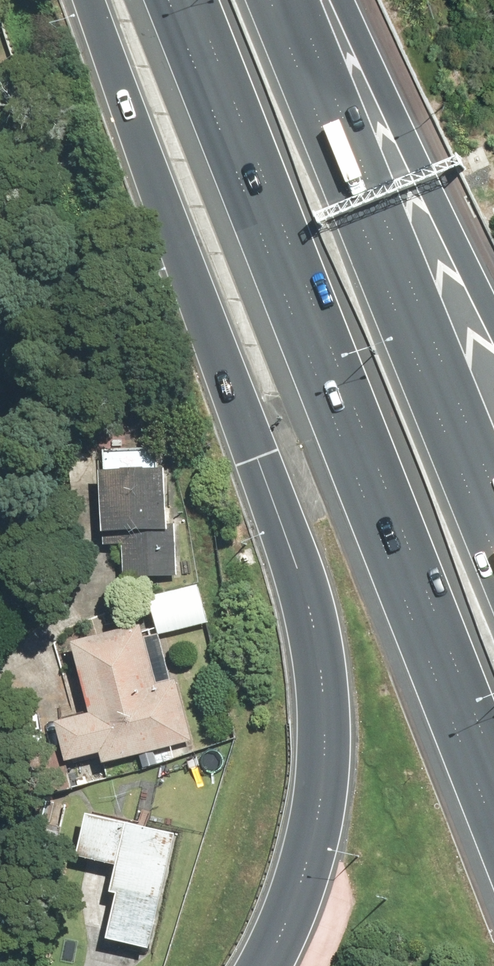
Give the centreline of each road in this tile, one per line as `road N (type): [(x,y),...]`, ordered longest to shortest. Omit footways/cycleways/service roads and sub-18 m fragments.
road 1 (motorway): [(264,965),(320,806),(322,674),(298,570),(91,0)]
road 2 (motorway): [(493,794),(181,0)]
road 3 (motorway): [(290,0),(493,512)]
road 4 (motorway): [(326,0),(493,317)]

